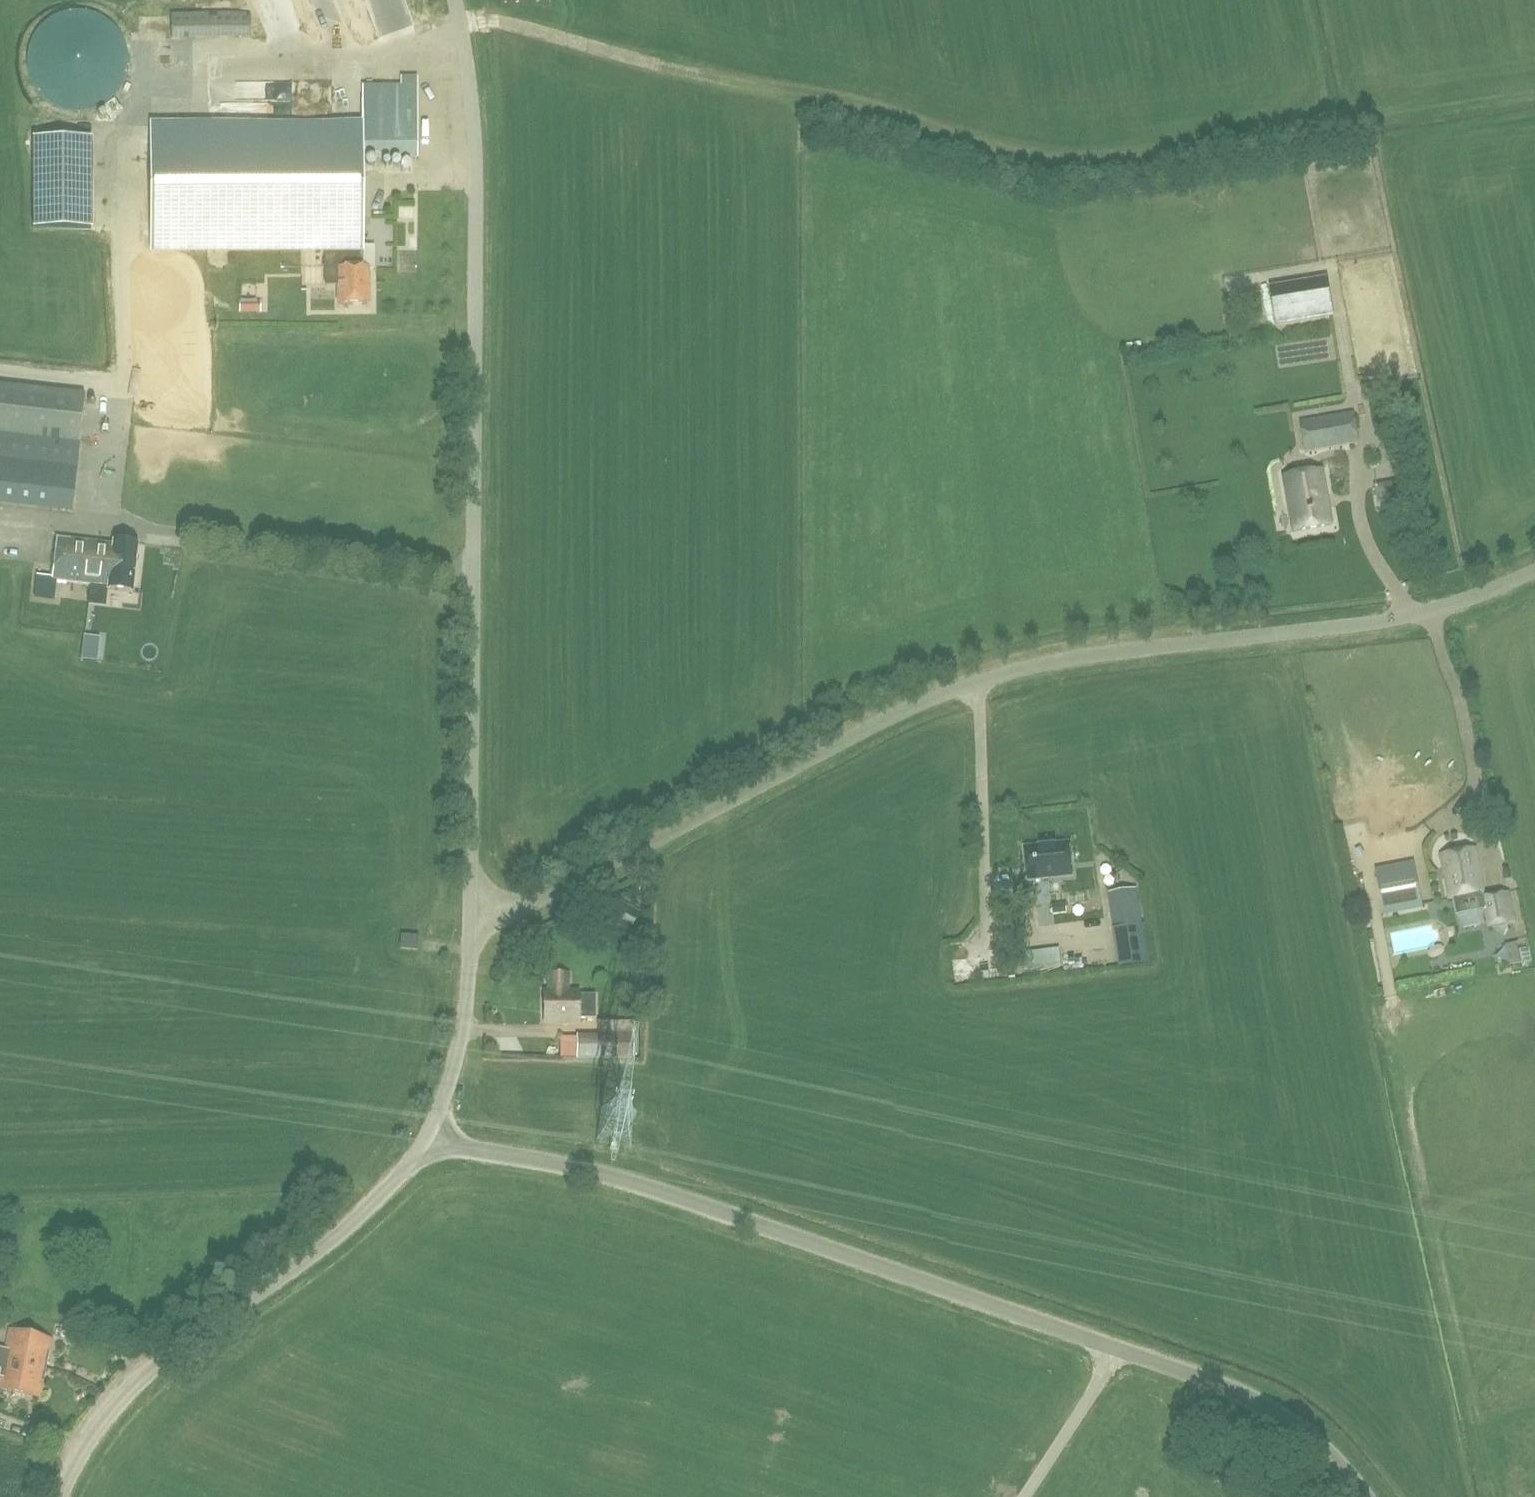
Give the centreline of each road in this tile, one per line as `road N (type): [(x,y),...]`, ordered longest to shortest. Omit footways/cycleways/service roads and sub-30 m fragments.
road 1 (unclassified): [(472,911),(525,907),(954,688),(1124,649),(1428,612),(1534,571)]
road 2 (unclassified): [(1367,1496),(1300,1426),(1229,1387),(654,1189),(425,1139)]
road 3 (unclassified): [(472,911),(475,139),(454,0)]
road 4 (unclassified): [(62,1496),(117,1402),(371,1206),(425,1139)]
road 5 (unclassified): [(425,1139),(460,1055),(472,911)]

